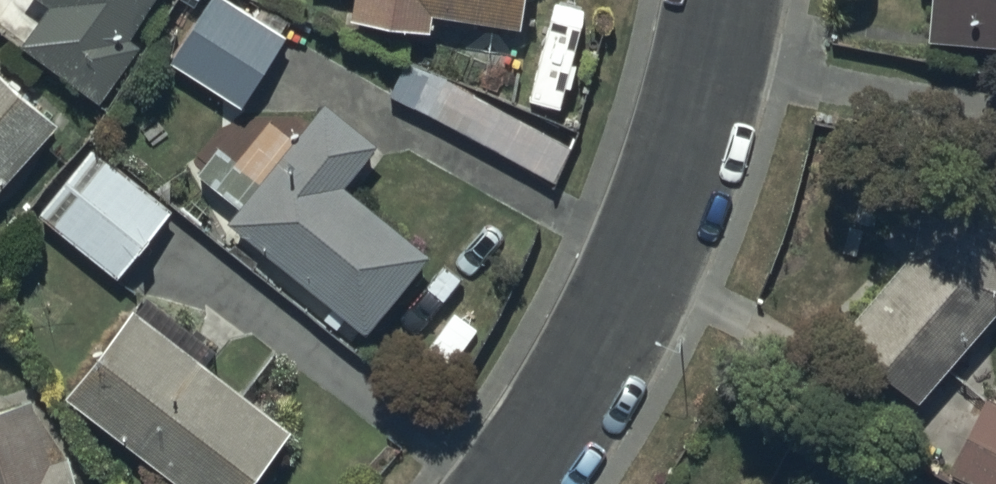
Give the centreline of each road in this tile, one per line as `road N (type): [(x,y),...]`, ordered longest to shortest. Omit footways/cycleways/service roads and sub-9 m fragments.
road 1 (residential): [(518,483),(709,95),(723,0)]

